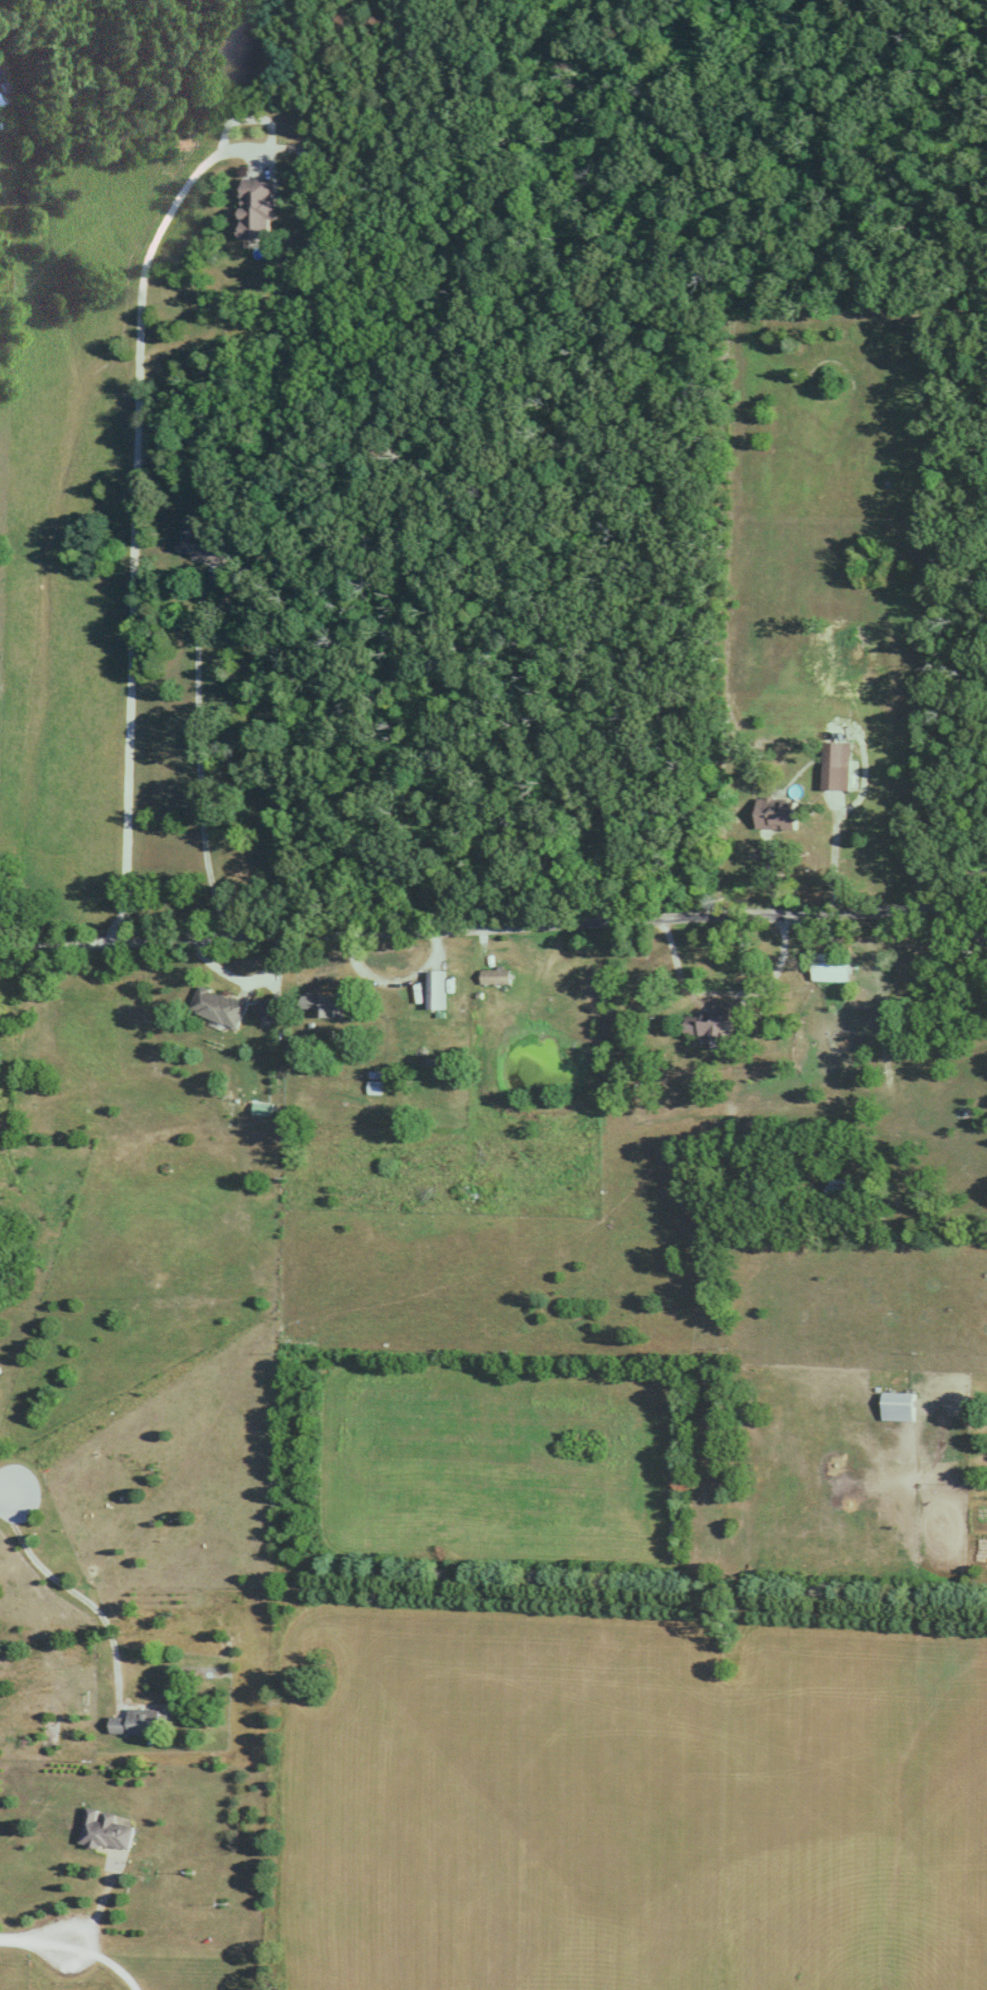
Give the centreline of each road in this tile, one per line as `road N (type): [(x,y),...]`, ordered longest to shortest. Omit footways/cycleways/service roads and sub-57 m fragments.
road 1 (residential): [(986,936),(924,914),(0,950)]

